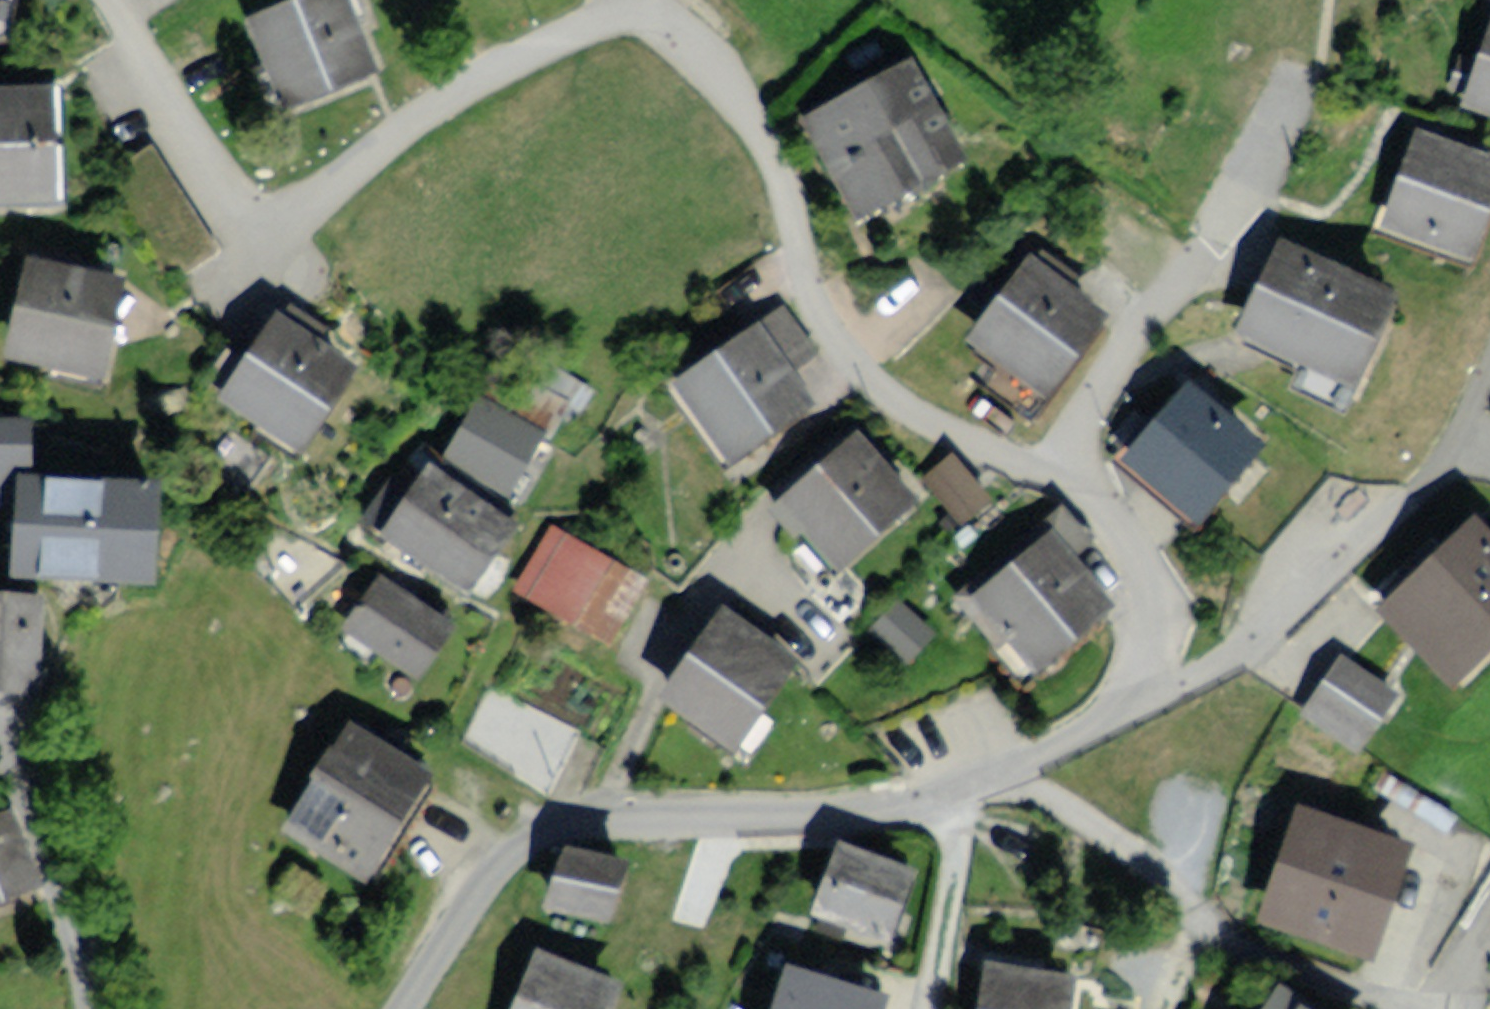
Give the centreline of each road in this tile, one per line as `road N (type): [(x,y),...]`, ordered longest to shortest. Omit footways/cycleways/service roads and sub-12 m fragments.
road 1 (residential): [(1080,482),(996,454),(877,393),(819,315),(795,182),(753,100),(649,12),(565,44),(433,111),(274,223),(240,209),(115,0)]
road 2 (residential): [(1080,482),(1110,370),(1294,118),(1320,66),(1328,0)]
road 3 (residential): [(1489,388),(1456,458),(1344,565),(1210,670),(1137,706)]
road 4 (residential): [(957,790),(1102,839),(1162,894),(1194,937),(1168,1008)]
road 5 (residential): [(408,1008),(478,895),(522,847),(607,821),(663,821)]
road 6 (residential): [(957,790),(811,820),(663,821)]
road 7 (residential): [(87,1008),(65,915),(0,748)]
road 8 (residential): [(1137,706),(1160,631),(1145,572),(1080,482)]
road 9 (residential): [(957,790),(934,1008)]
road 10 (residential): [(1137,706),(957,790)]

